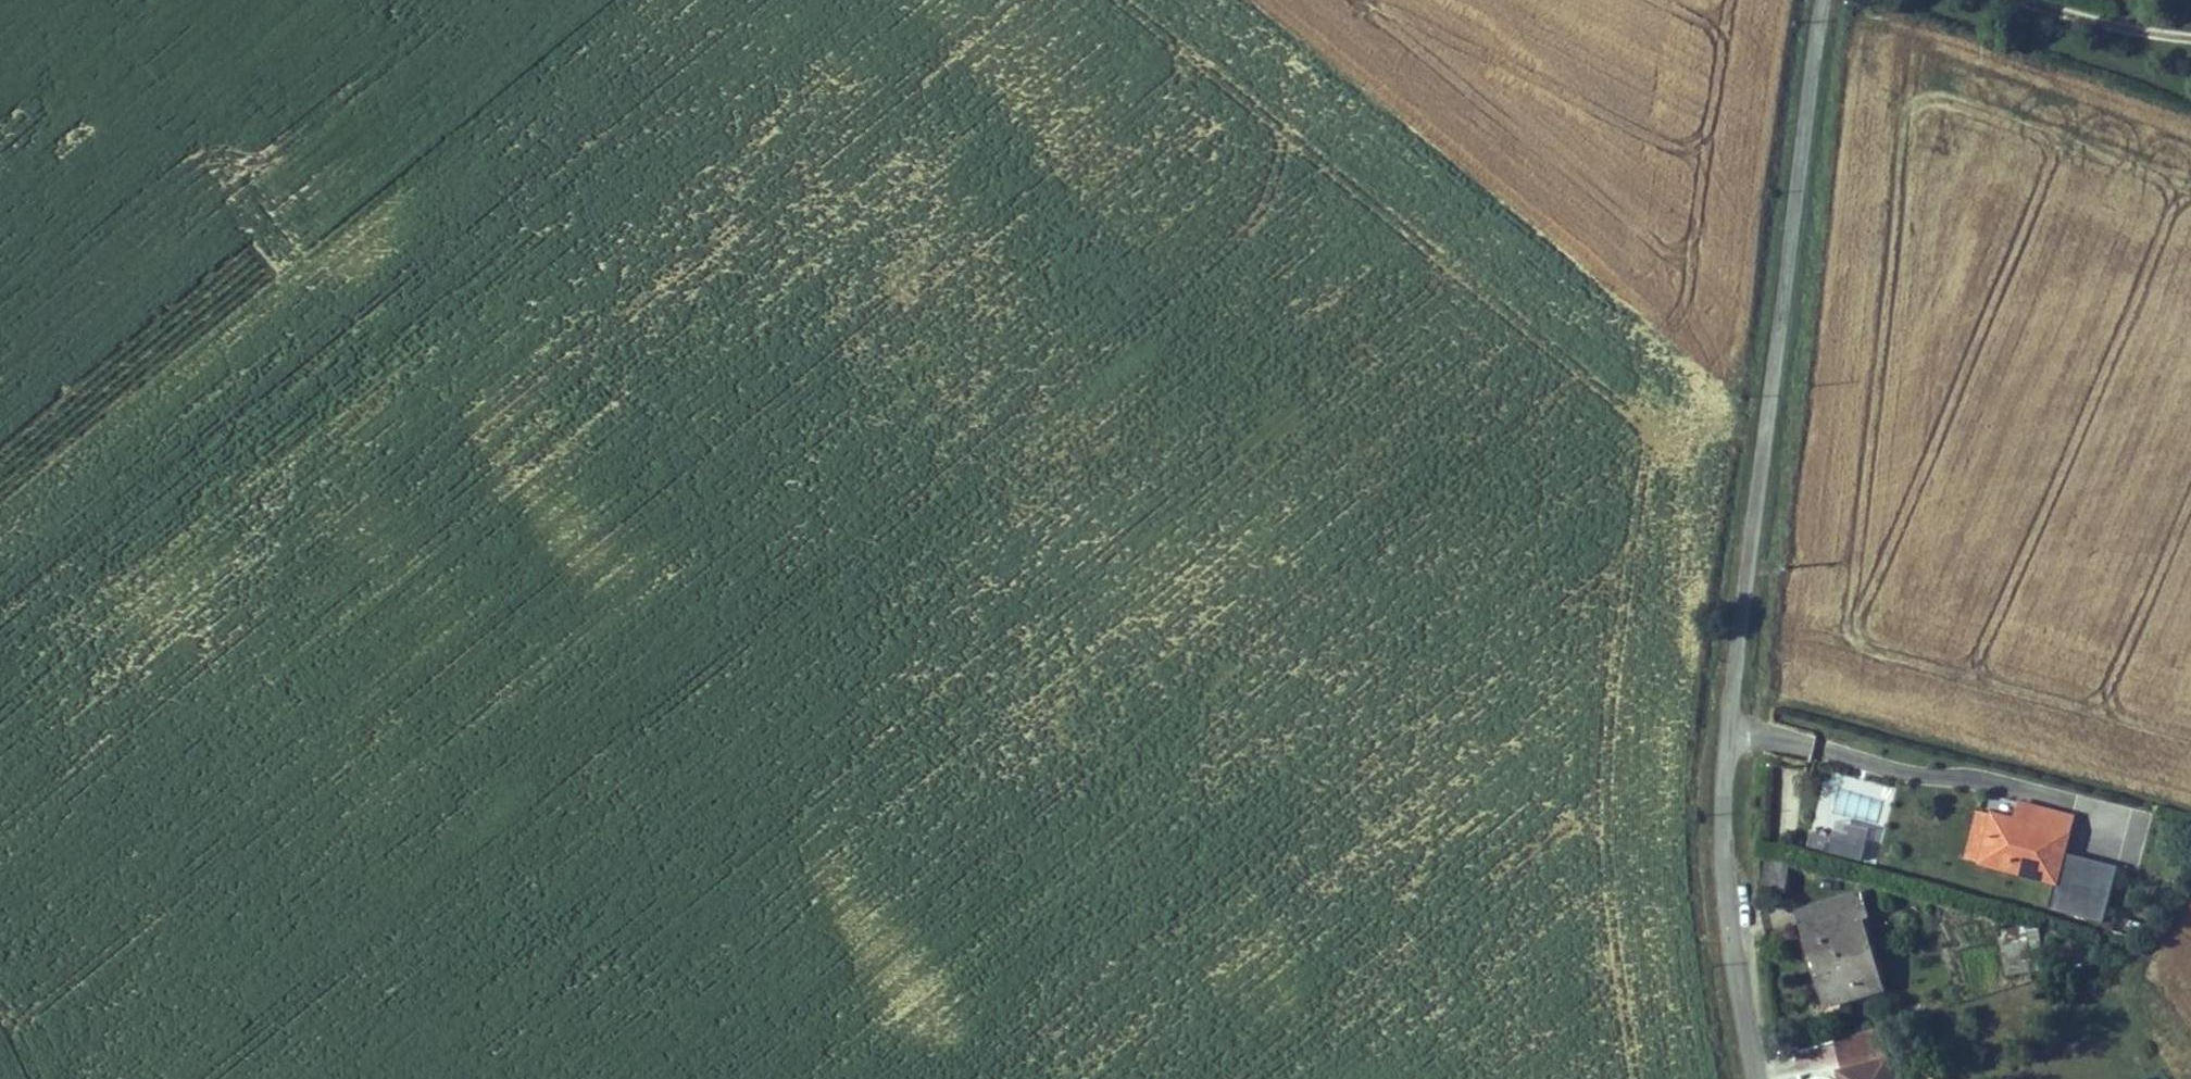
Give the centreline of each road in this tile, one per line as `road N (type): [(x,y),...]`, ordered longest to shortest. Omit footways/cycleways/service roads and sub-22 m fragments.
road 1 (unclassified): [(1822,0),(1766,428),(1739,749),(1737,897),(1767,1078)]

